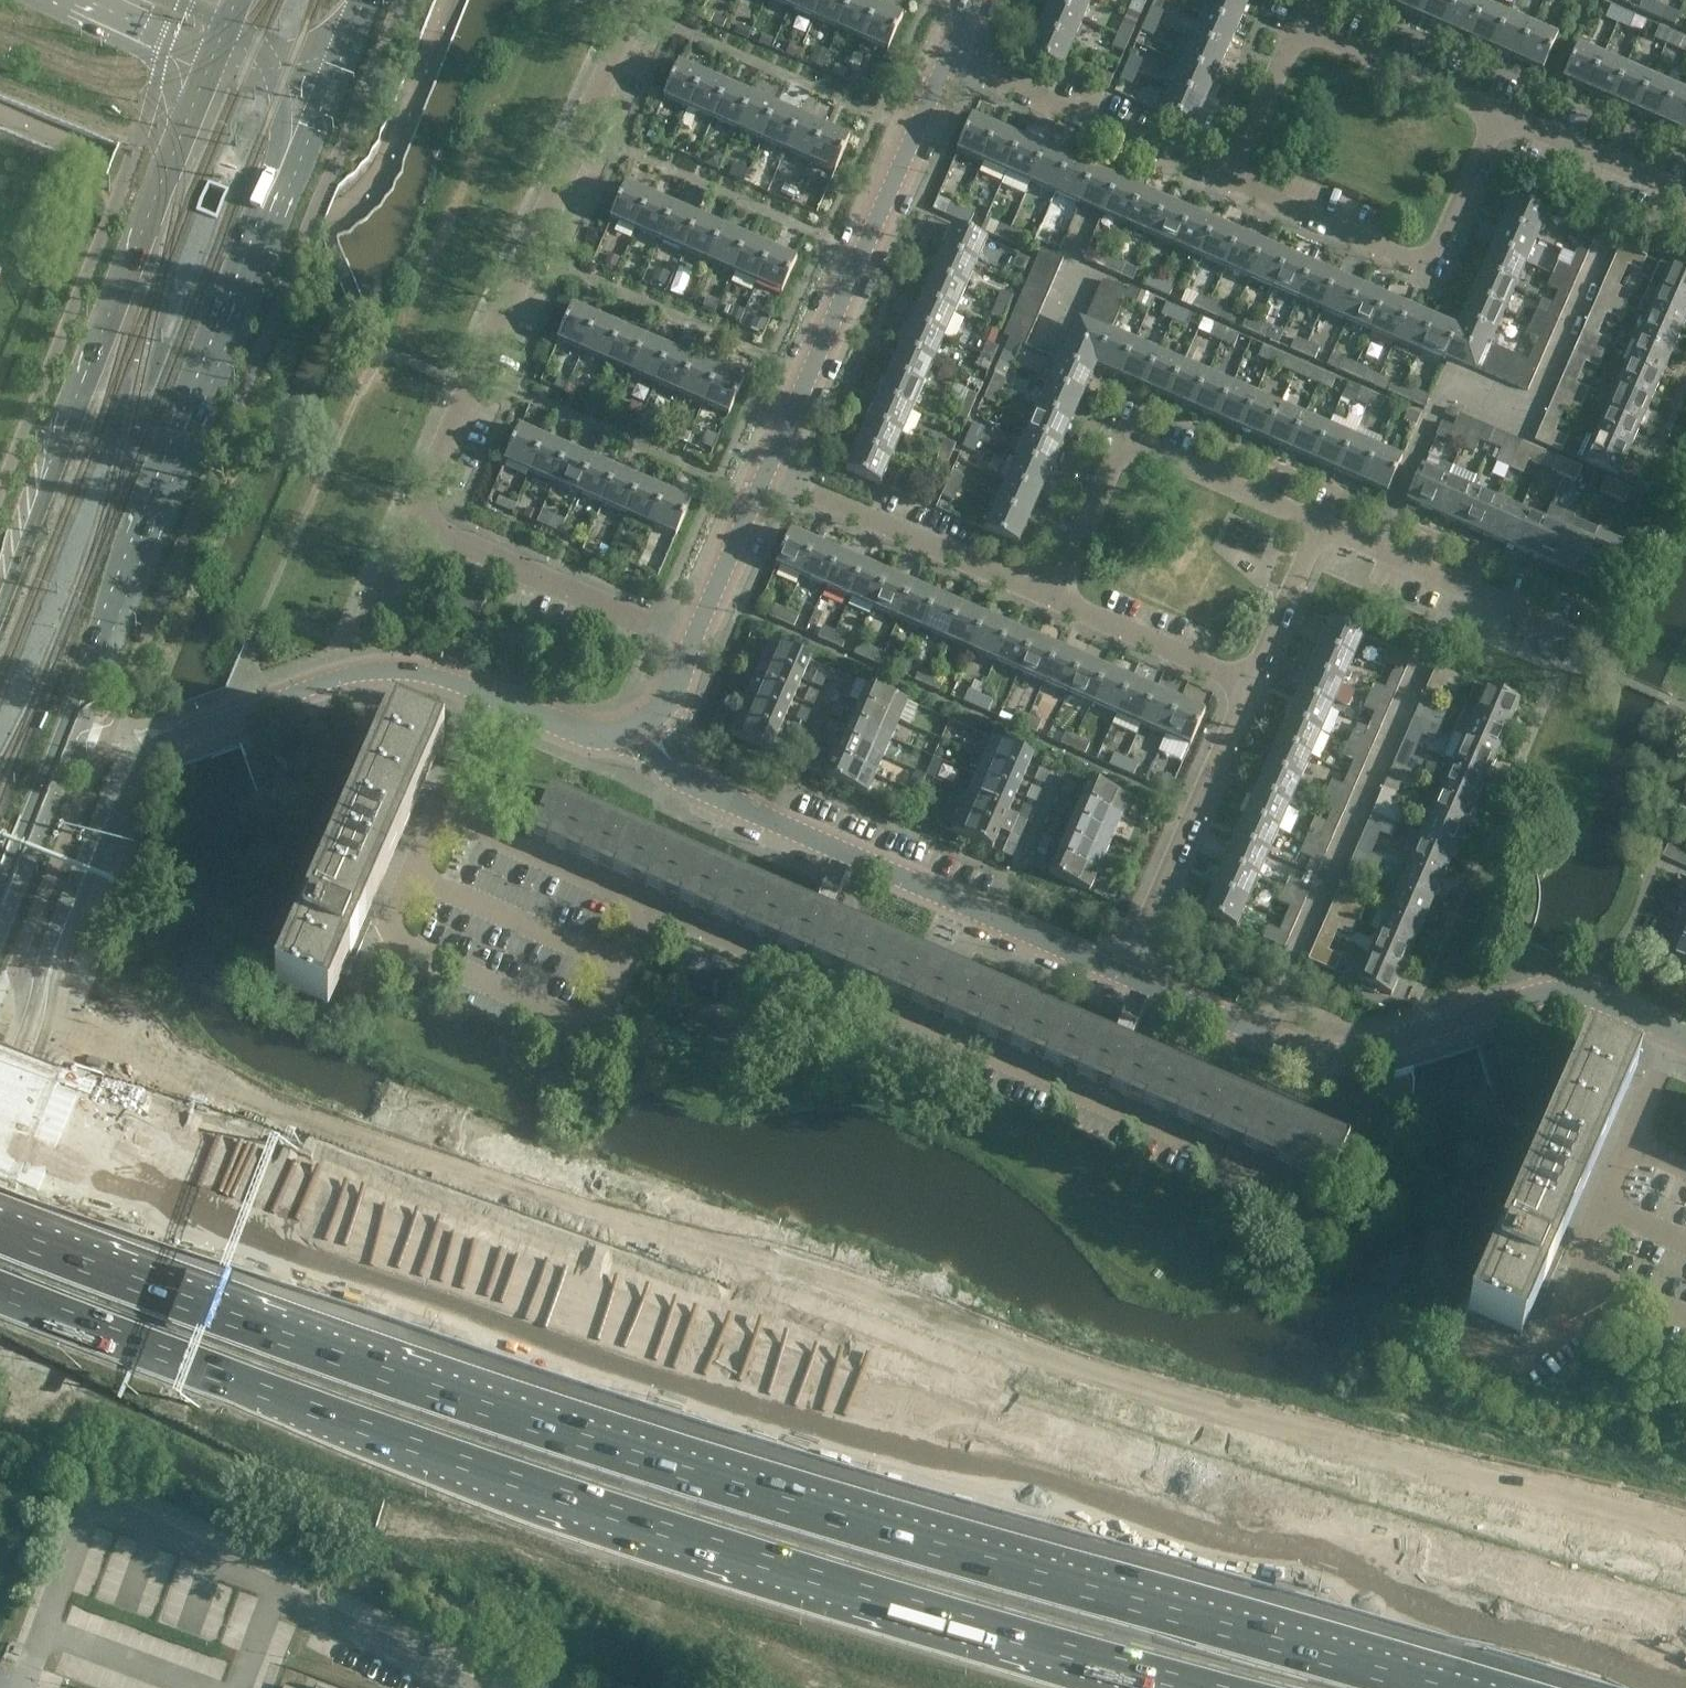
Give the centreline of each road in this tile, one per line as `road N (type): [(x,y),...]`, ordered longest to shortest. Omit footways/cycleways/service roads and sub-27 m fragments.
road 1 (motorway): [(1685,1684),(1367,1601),(1063,1509),(94,1169)]
road 2 (motorway): [(0,1293),(489,1479),(1119,1668)]
road 3 (unclassified): [(0,1100),(116,795),(149,753),(244,712),(380,672),(458,682),(599,734),(645,723)]
road 4 (secondary): [(0,910),(302,154)]
road 5 (residential): [(1685,1036),(1583,994),(1558,995),(1360,1051),(1309,1054),(1123,974)]
road 6 (secondary): [(211,59),(0,589)]
road 7 (unclassified): [(412,519),(637,0)]
road 8 (unclassified): [(1123,974),(687,786),(645,723)]
road 9 (unclassified): [(765,476),(948,58)]
road 10 (unclassified): [(1502,113),(1430,274),(1230,184)]
road 11 (unclassified): [(1052,601),(1123,438),(1320,524)]
road 12 (unclassified): [(1123,974),(1249,687)]
road 13 (unclassified): [(1052,601),(765,476)]
road 14 (unclassified): [(1230,184),(948,58)]
road 15 (unclassified): [(693,647),(412,519)]
road 16 (unclassified): [(1320,524),(1597,645)]
road 17 (unclassified): [(1502,113),(1301,26)]
road 18 (unclassified): [(1249,687),(1052,601)]
road 19 (unclassified): [(1685,192),(1502,113)]
road 20 (unclassified): [(693,647),(765,476)]
road 21 (unclassified): [(1249,687),(1320,524)]
road 22 (unclassified): [(1230,184),(1301,26)]
road 23 (motorway): [(1119,1668),(1269,1687)]
road 24 (unclassified): [(356,645),(412,519)]
road 25 (unclassified): [(104,7),(127,26),(211,59)]

